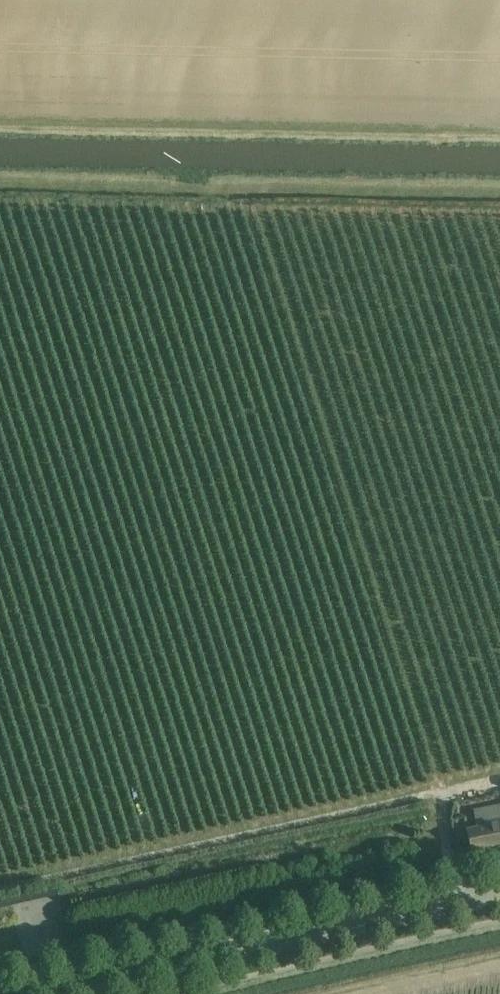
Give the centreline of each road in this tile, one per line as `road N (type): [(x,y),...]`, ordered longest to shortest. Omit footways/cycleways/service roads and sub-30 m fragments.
road 1 (secondary): [(52,993),(499,892)]

